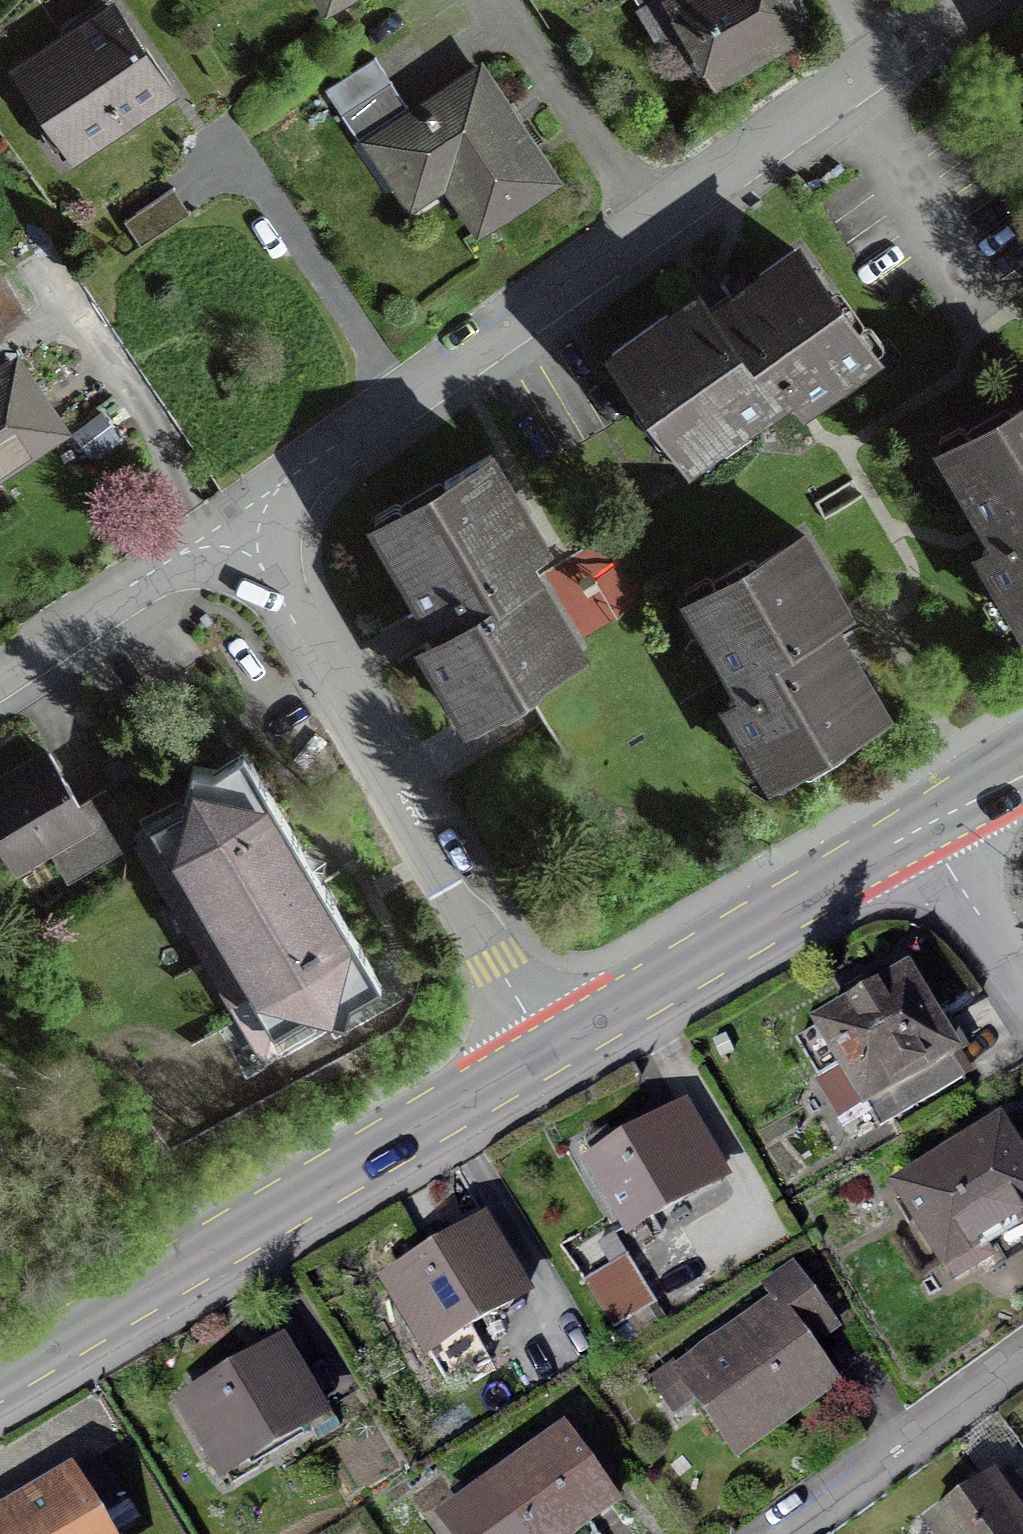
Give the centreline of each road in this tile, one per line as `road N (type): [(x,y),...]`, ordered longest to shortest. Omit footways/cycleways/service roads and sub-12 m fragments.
road 1 (residential): [(239,529),(956,0)]
road 2 (primary): [(549,1050),(0,1376)]
road 3 (residential): [(239,529),(549,1050)]
road 4 (primary): [(925,826),(549,1050)]
road 5 (residential): [(1022,1366),(791,1533)]
road 6 (residential): [(0,684),(239,529)]
road 7 (residential): [(925,826),(1022,975)]

